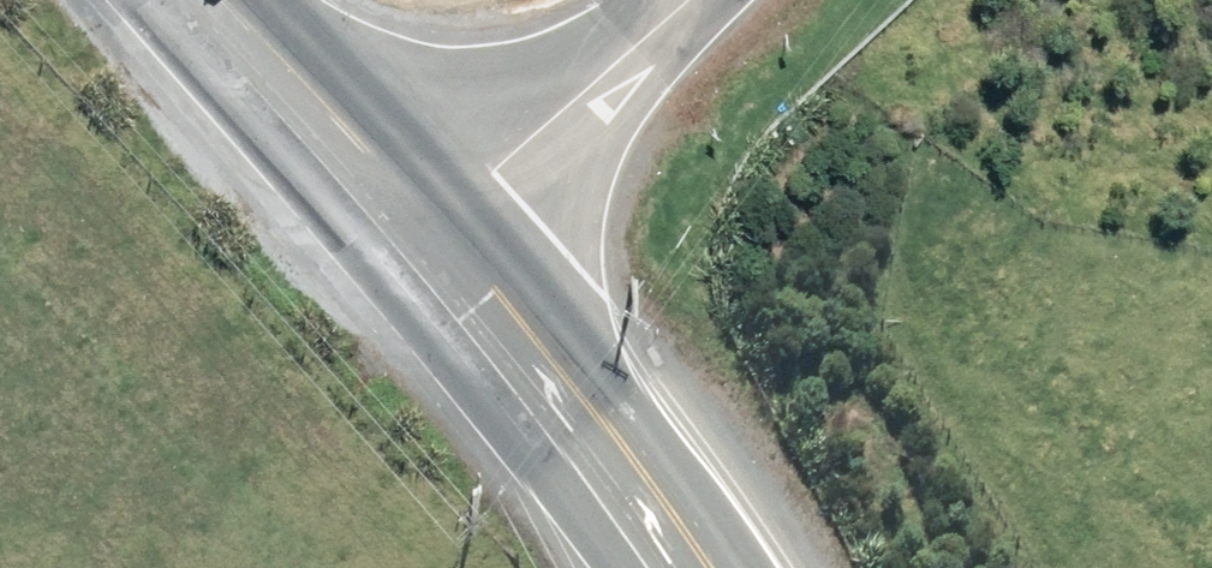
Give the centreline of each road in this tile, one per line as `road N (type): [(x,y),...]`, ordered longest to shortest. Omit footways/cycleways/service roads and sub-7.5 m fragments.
road 1 (secondary): [(707,567),(588,392),(447,219)]
road 2 (residential): [(688,0),(447,219)]
road 3 (secondary): [(447,219),(233,0)]

